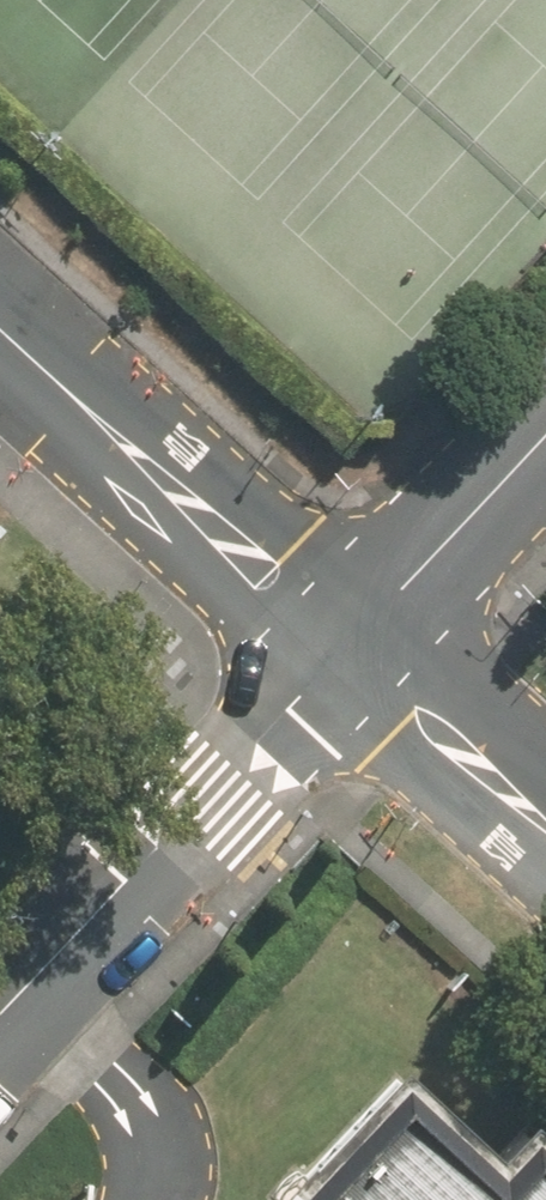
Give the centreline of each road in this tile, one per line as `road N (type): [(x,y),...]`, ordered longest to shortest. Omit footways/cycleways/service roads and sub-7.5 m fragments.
road 1 (residential): [(0,1036),(349,653)]
road 2 (residential): [(0,342),(349,653)]
road 3 (residential): [(349,653),(545,438)]
road 4 (residential): [(545,834),(349,653)]

